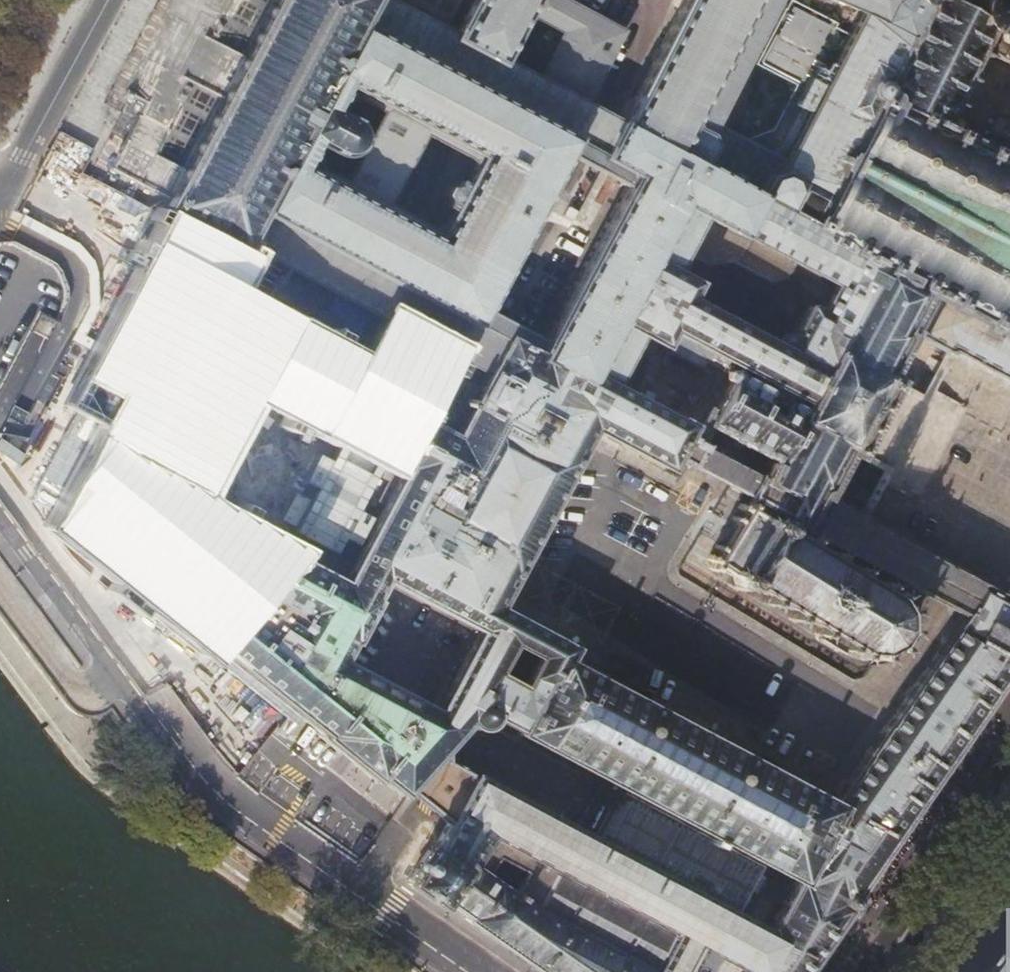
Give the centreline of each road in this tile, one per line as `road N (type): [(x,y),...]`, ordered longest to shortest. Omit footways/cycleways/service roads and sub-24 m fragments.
road 1 (residential): [(0,503),(209,781),(466,971)]
road 2 (residential): [(10,180),(106,0)]
road 3 (primary): [(905,971),(1009,821)]

